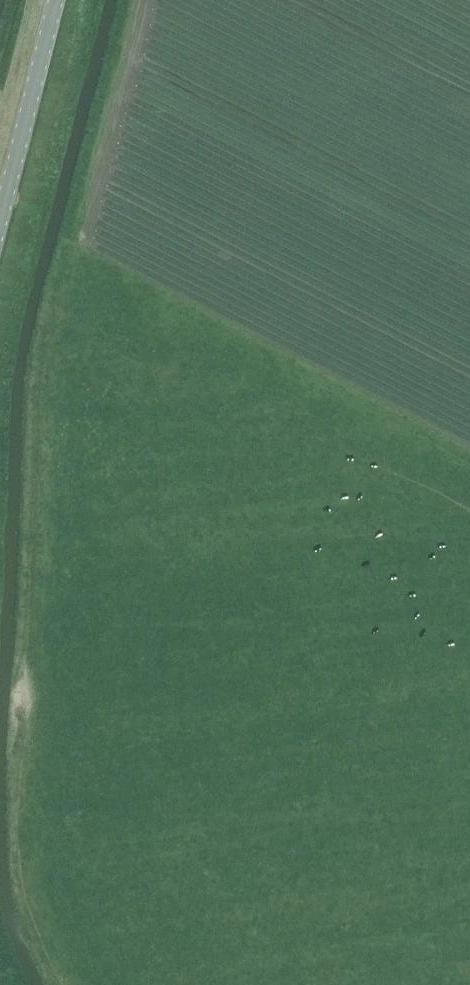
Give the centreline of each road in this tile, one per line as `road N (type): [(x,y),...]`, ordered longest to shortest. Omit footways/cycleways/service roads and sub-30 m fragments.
road 1 (tertiary): [(0,218),(57,0)]

